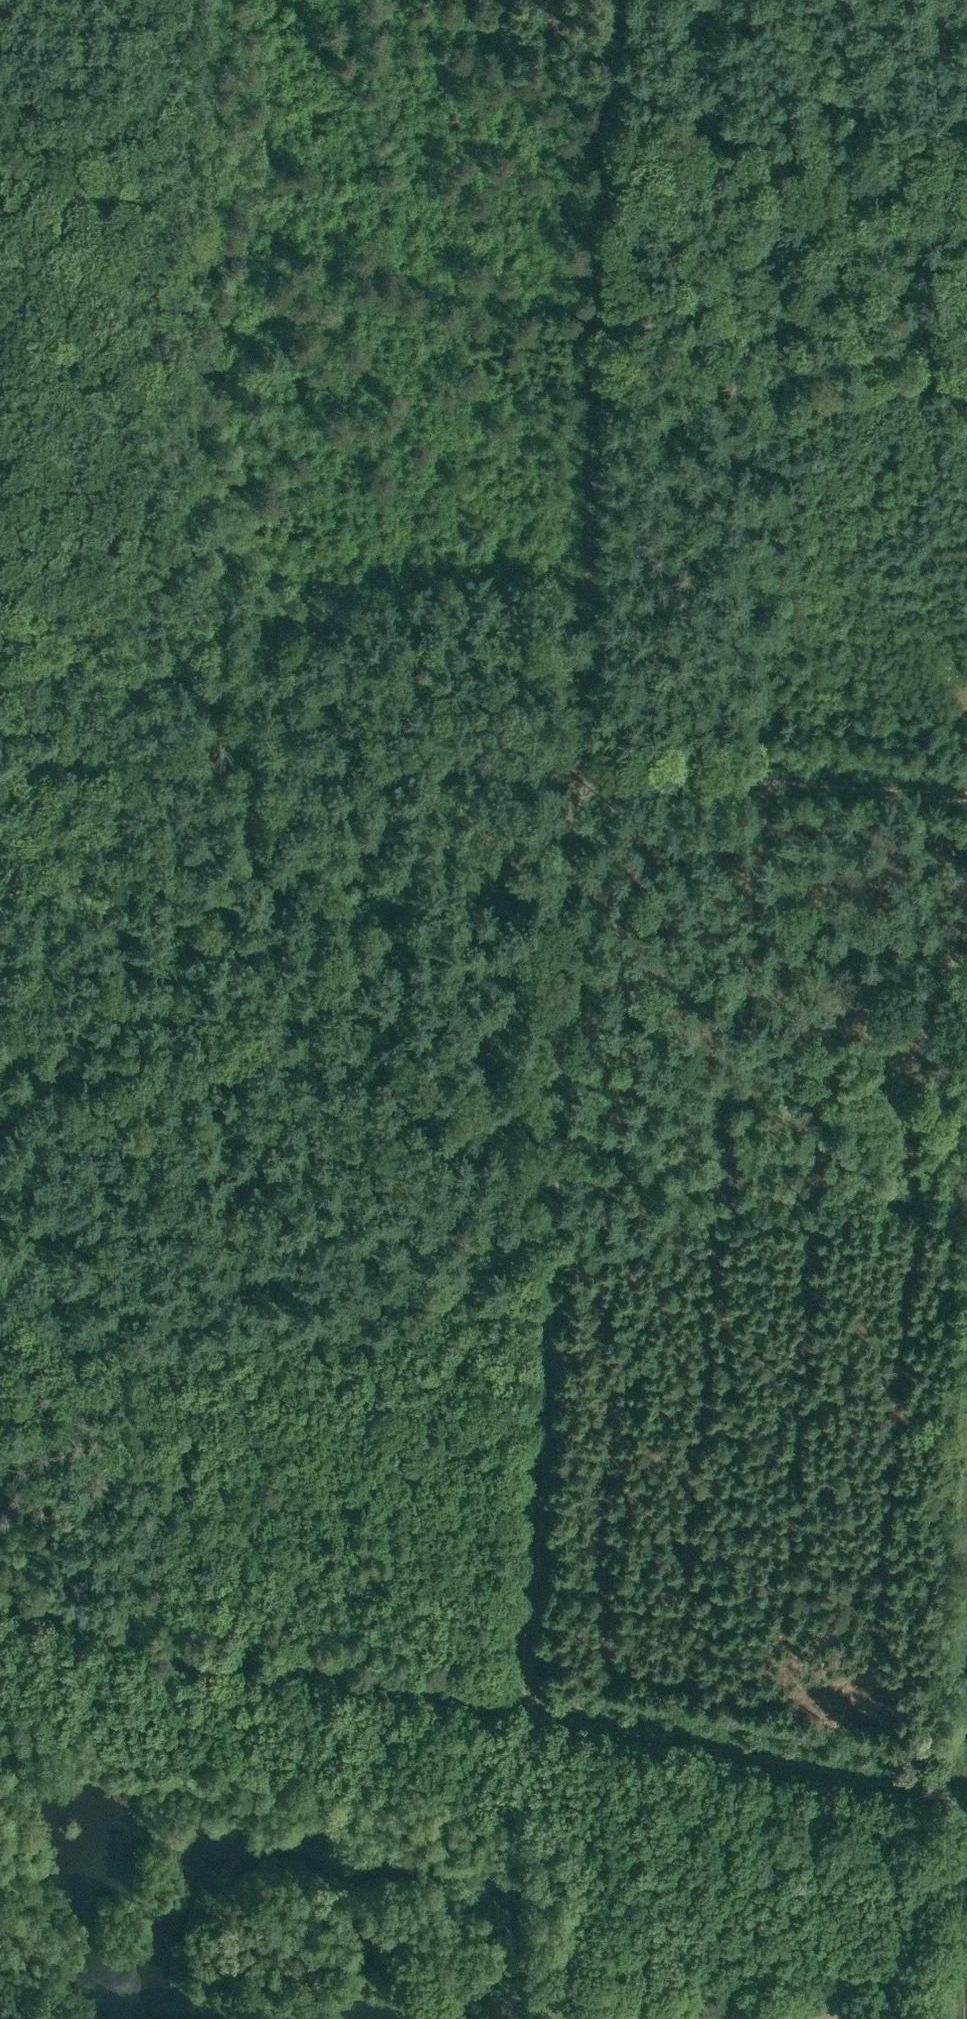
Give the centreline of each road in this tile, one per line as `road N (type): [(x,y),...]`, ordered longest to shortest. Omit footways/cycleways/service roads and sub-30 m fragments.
road 1 (track): [(960,2018),(957,1805),(546,1721),(530,1713),(526,1699),(619,0)]
road 2 (track): [(966,794),(0,751)]
road 3 (track): [(0,1596),(132,1641),(512,1716),(530,1713)]

